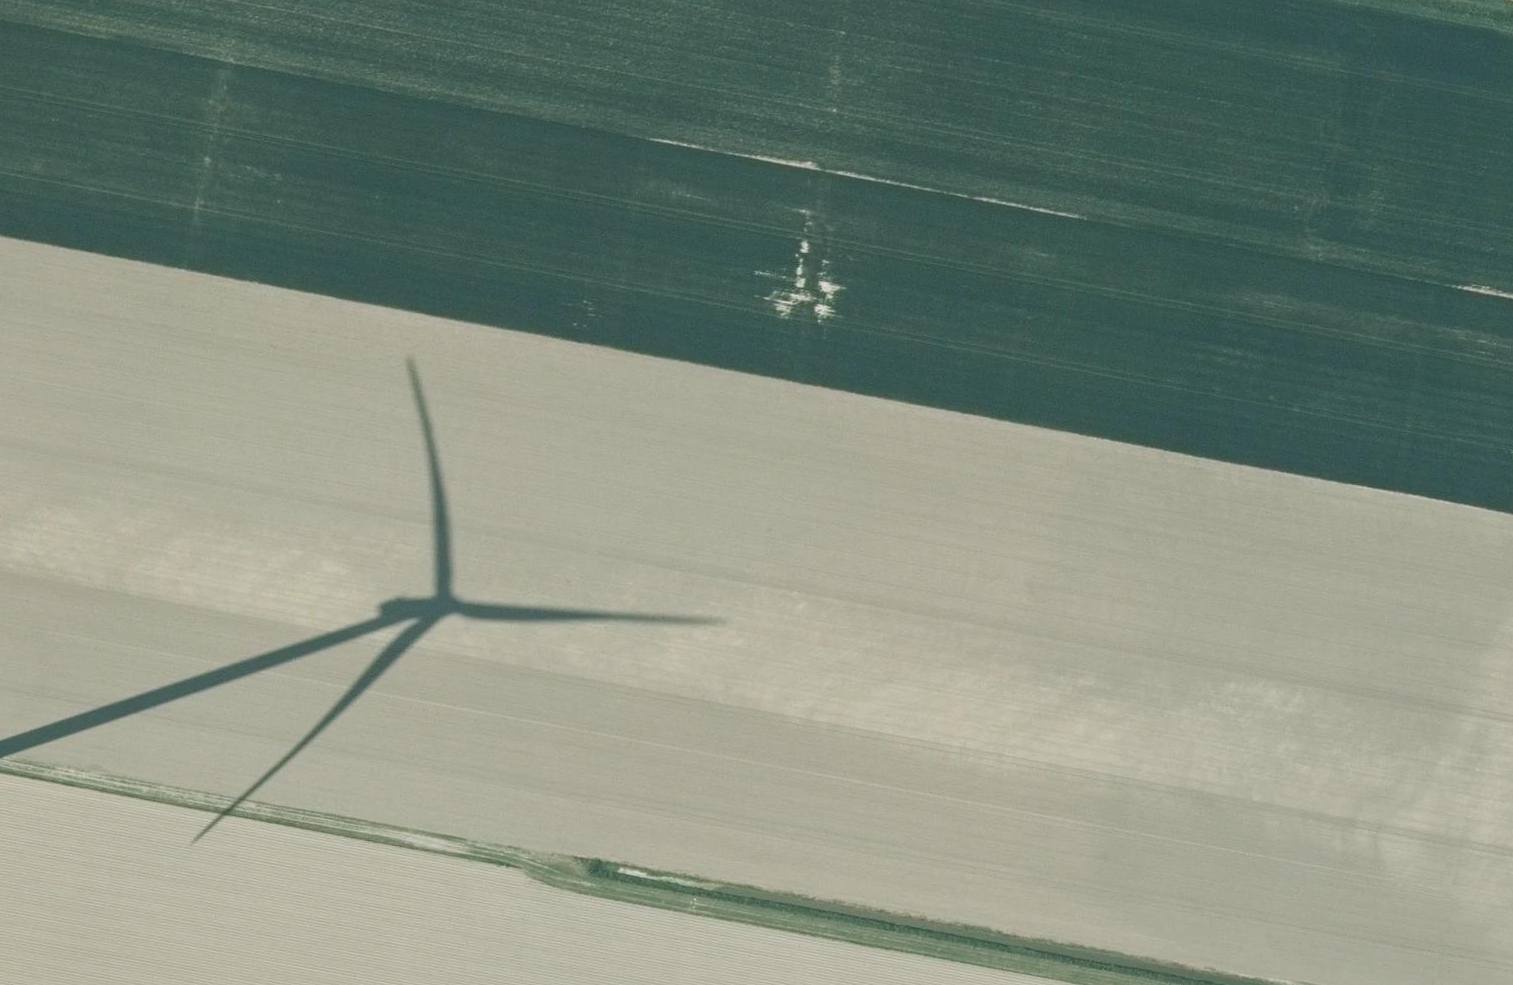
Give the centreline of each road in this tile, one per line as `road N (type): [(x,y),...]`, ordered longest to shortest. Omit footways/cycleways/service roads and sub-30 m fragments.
road 1 (track): [(1121,984),(498,872)]

